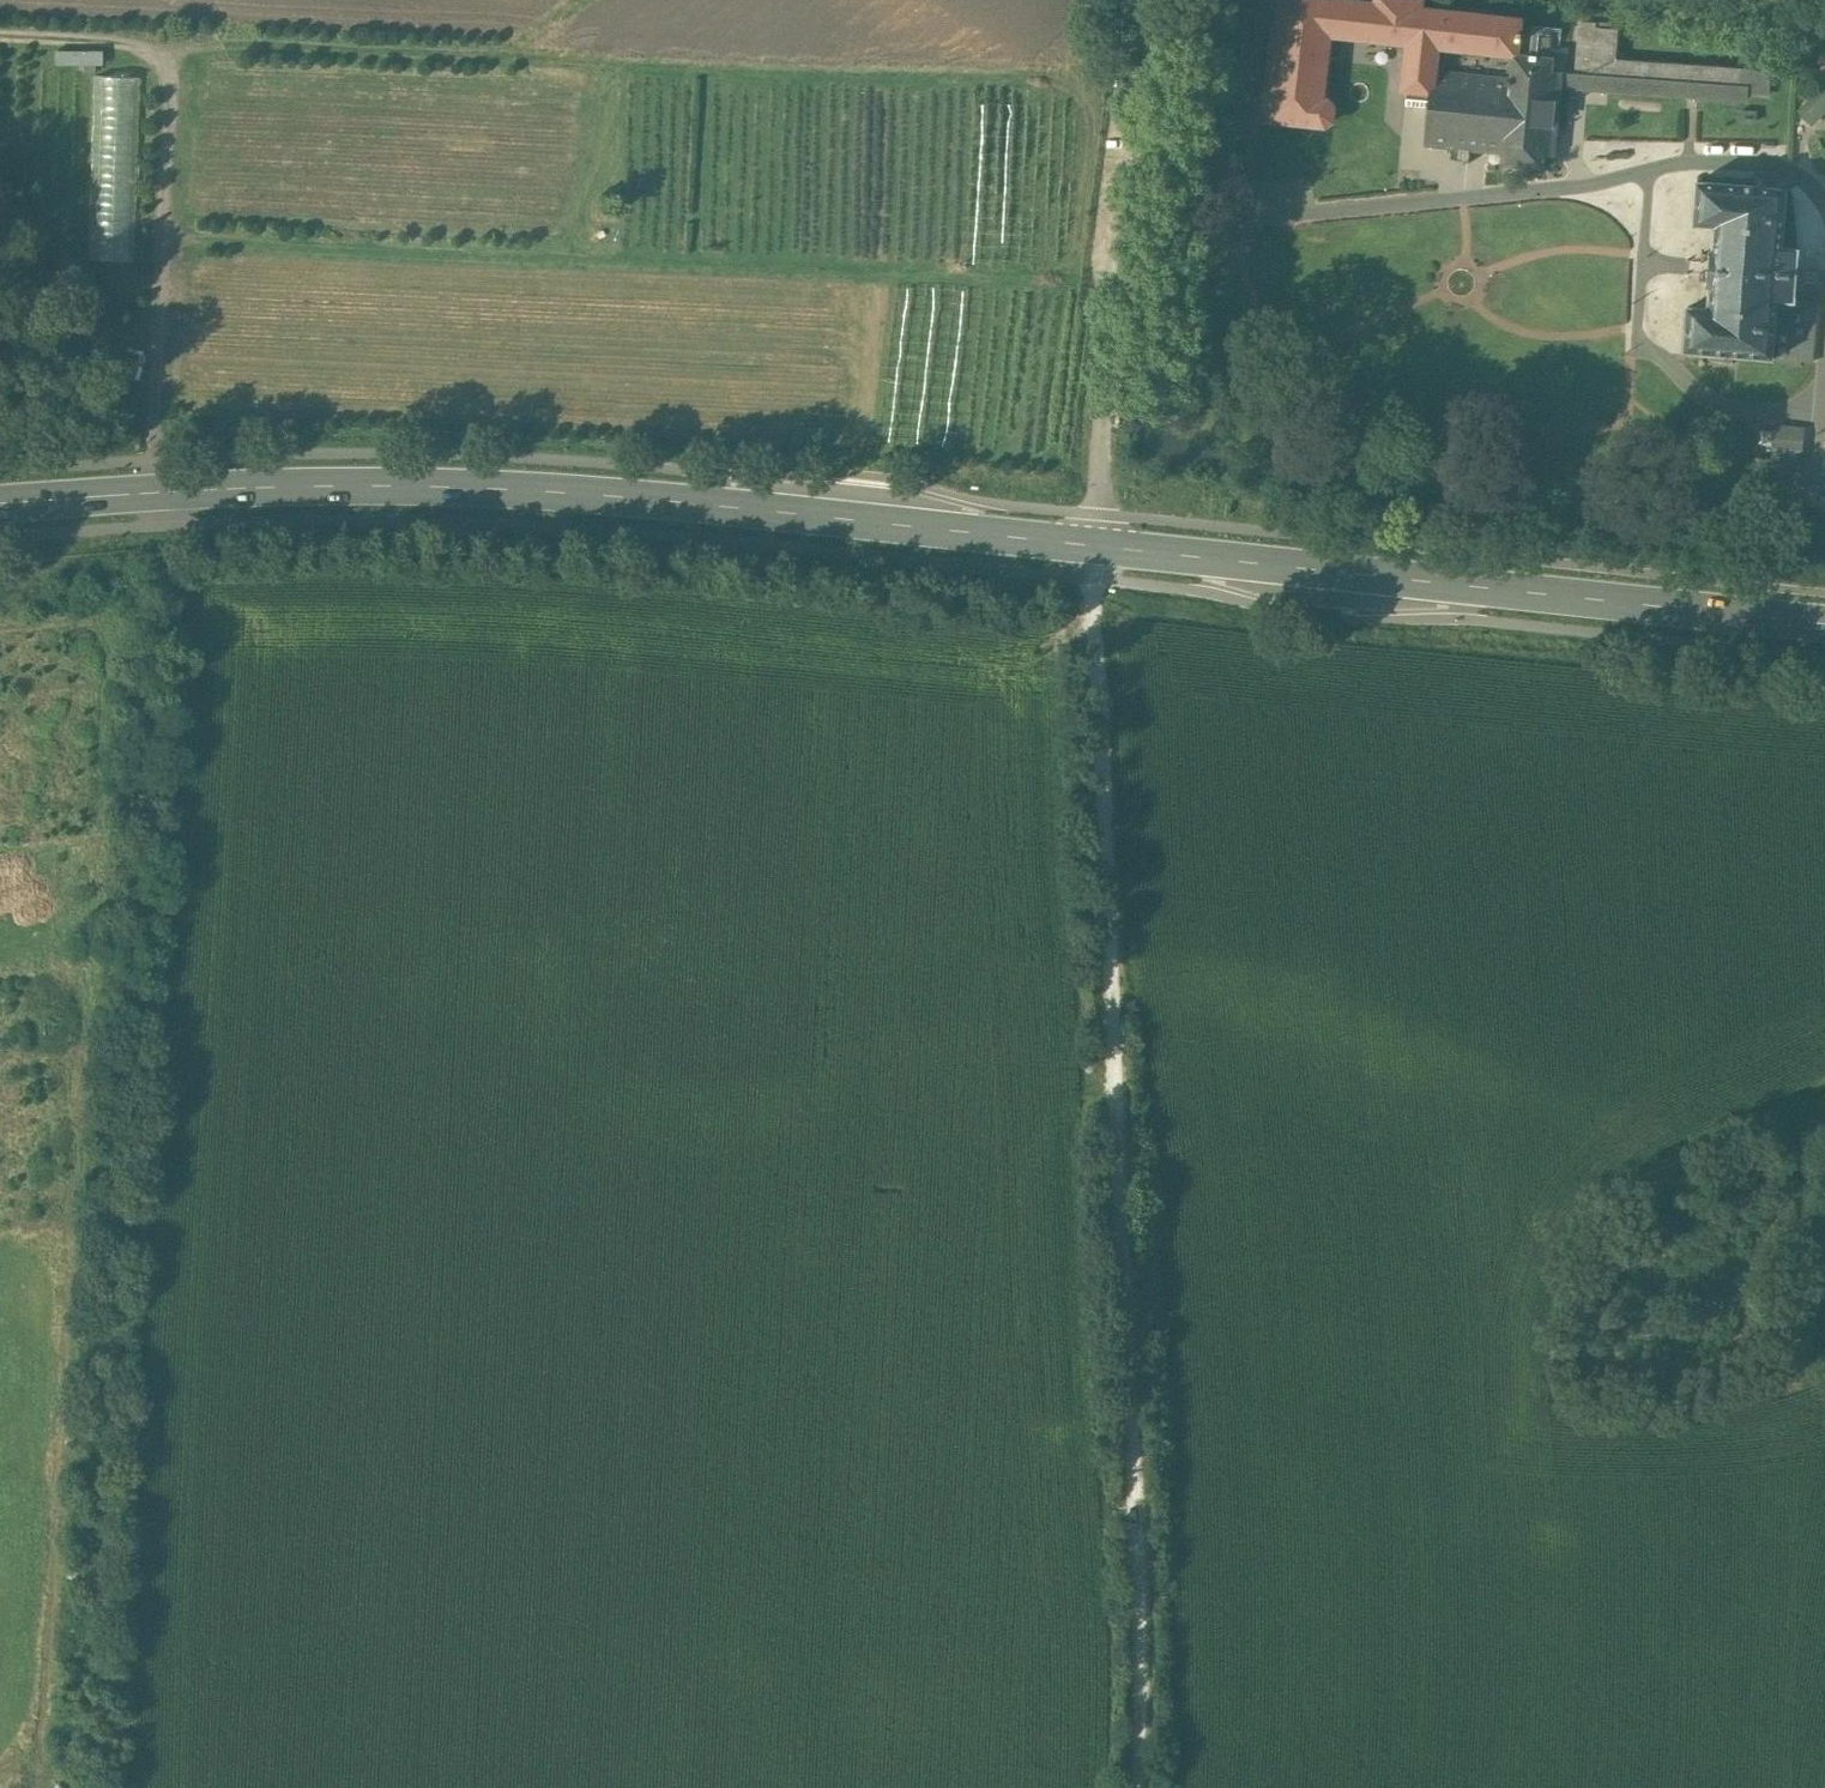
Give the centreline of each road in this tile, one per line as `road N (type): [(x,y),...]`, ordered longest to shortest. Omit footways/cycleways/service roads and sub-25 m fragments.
road 1 (track): [(1096,545),(1104,948),(1141,1688),(1137,1787)]
road 2 (secondary): [(0,505),(181,490),(596,492),(1096,545)]
road 3 (secondary): [(1096,545),(1824,620)]
road 4 (residential): [(1154,0),(1096,545)]

